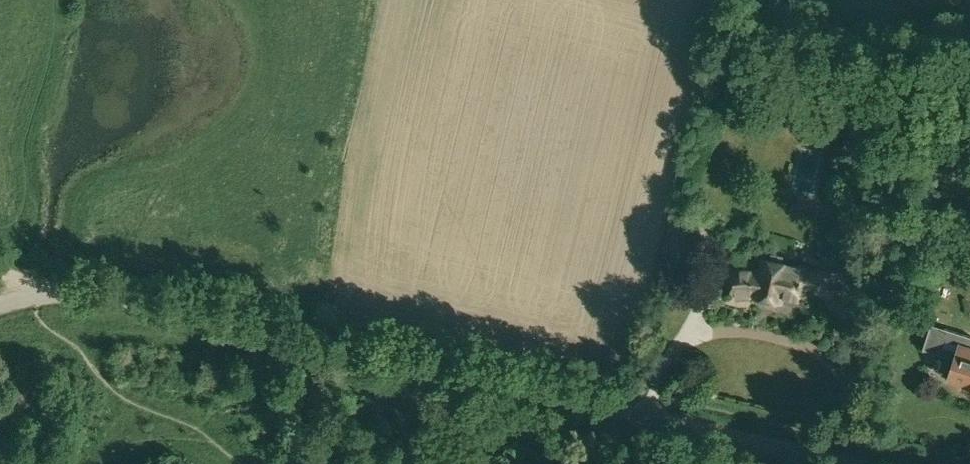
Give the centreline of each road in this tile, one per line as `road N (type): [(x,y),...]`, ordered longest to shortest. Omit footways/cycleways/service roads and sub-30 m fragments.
road 1 (unclassified): [(840,463),(107,294),(35,292)]

